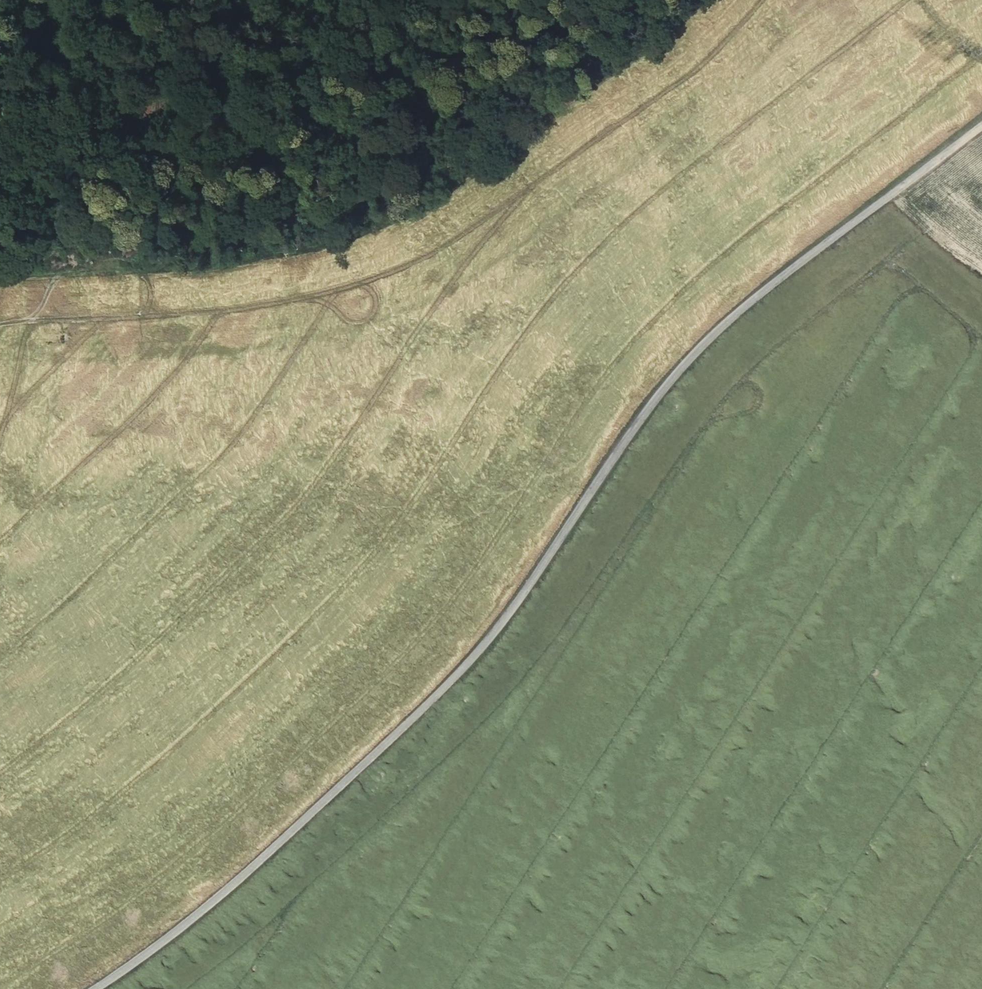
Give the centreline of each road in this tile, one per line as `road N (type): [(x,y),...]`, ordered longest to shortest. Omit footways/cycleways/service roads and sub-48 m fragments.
road 1 (unclassified): [(97,988),(238,876),(501,627),(649,407),(707,337),(981,123)]
road 2 (track): [(0,239),(161,0)]

